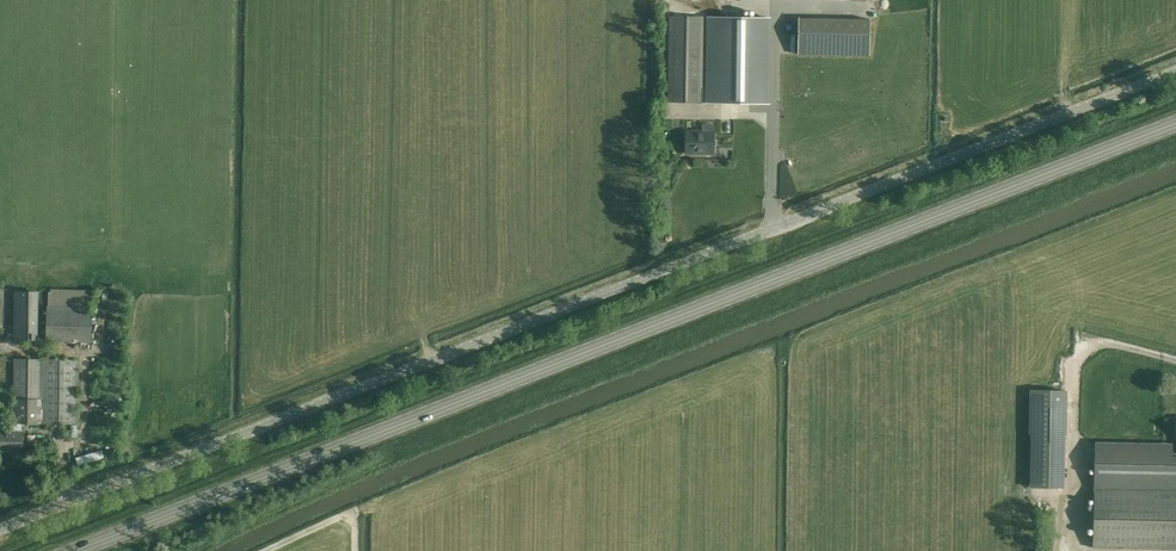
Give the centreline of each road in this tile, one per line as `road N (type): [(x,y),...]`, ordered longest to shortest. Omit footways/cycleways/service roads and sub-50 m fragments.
road 1 (unclassified): [(0,527),(1175,70)]
road 2 (primary): [(1175,123),(78,550)]

